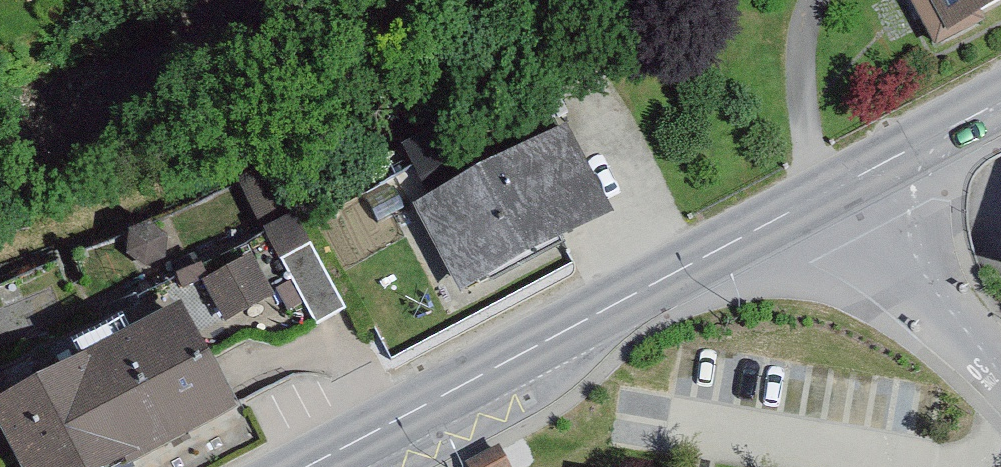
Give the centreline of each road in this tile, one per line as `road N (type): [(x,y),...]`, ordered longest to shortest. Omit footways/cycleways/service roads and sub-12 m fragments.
road 1 (secondary): [(850,183),(310,466)]
road 2 (residential): [(1000,362),(850,183)]
road 3 (secondary): [(1000,102),(850,183)]

